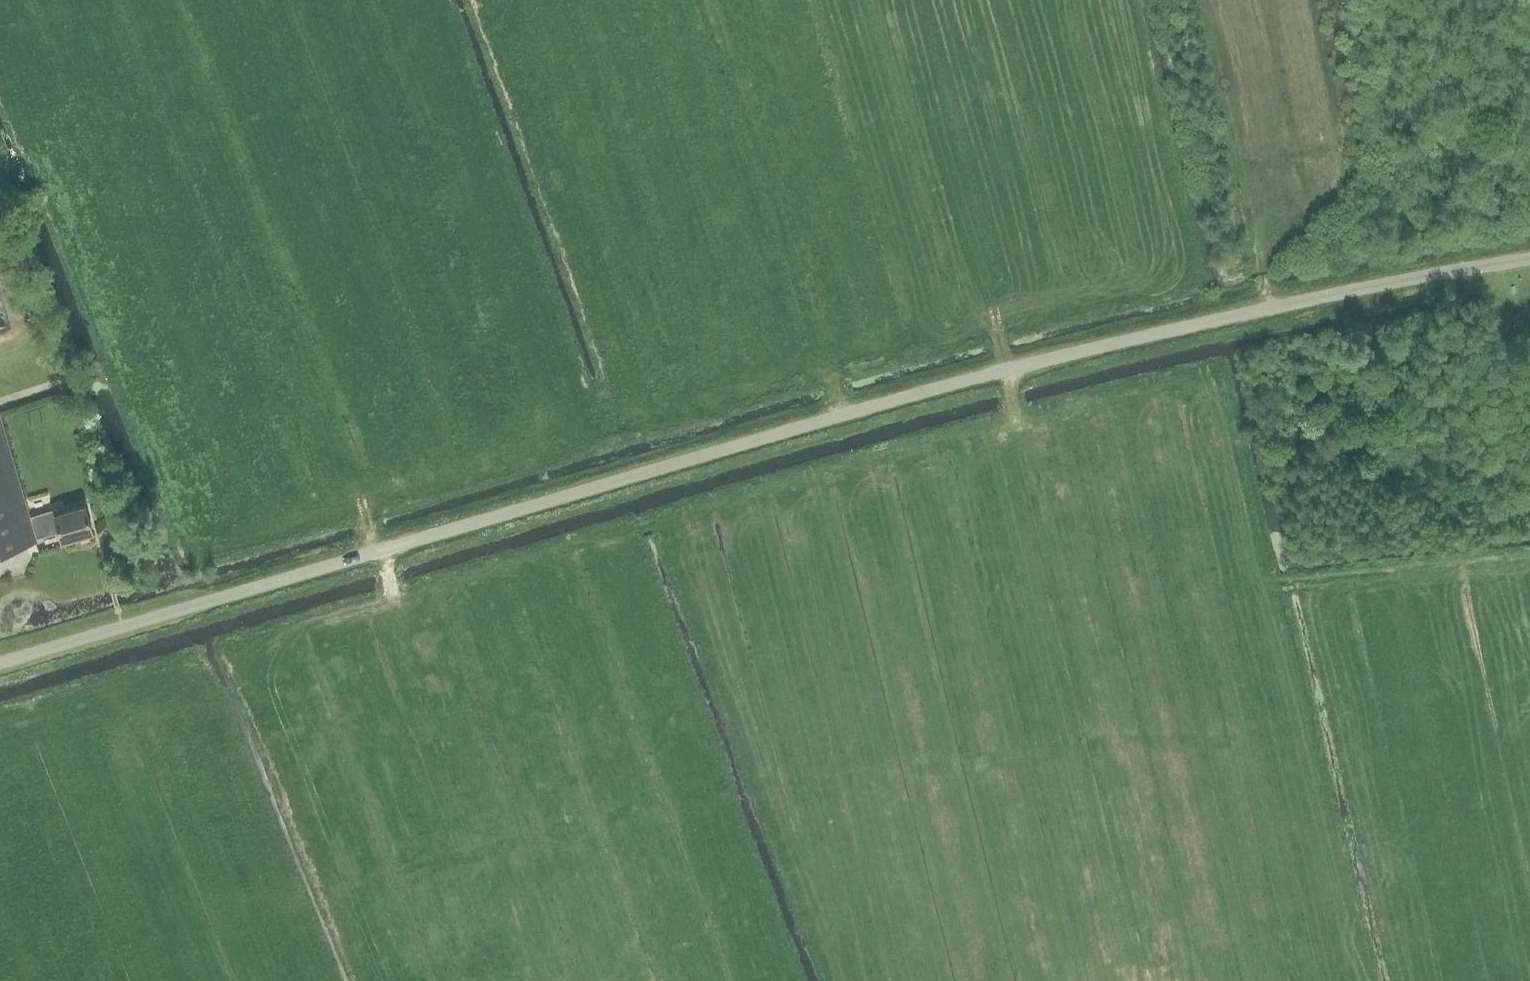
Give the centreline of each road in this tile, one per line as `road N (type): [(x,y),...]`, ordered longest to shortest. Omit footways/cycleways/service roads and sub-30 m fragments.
road 1 (unclassified): [(0,669),(976,385),(1404,289),(1529,269)]

